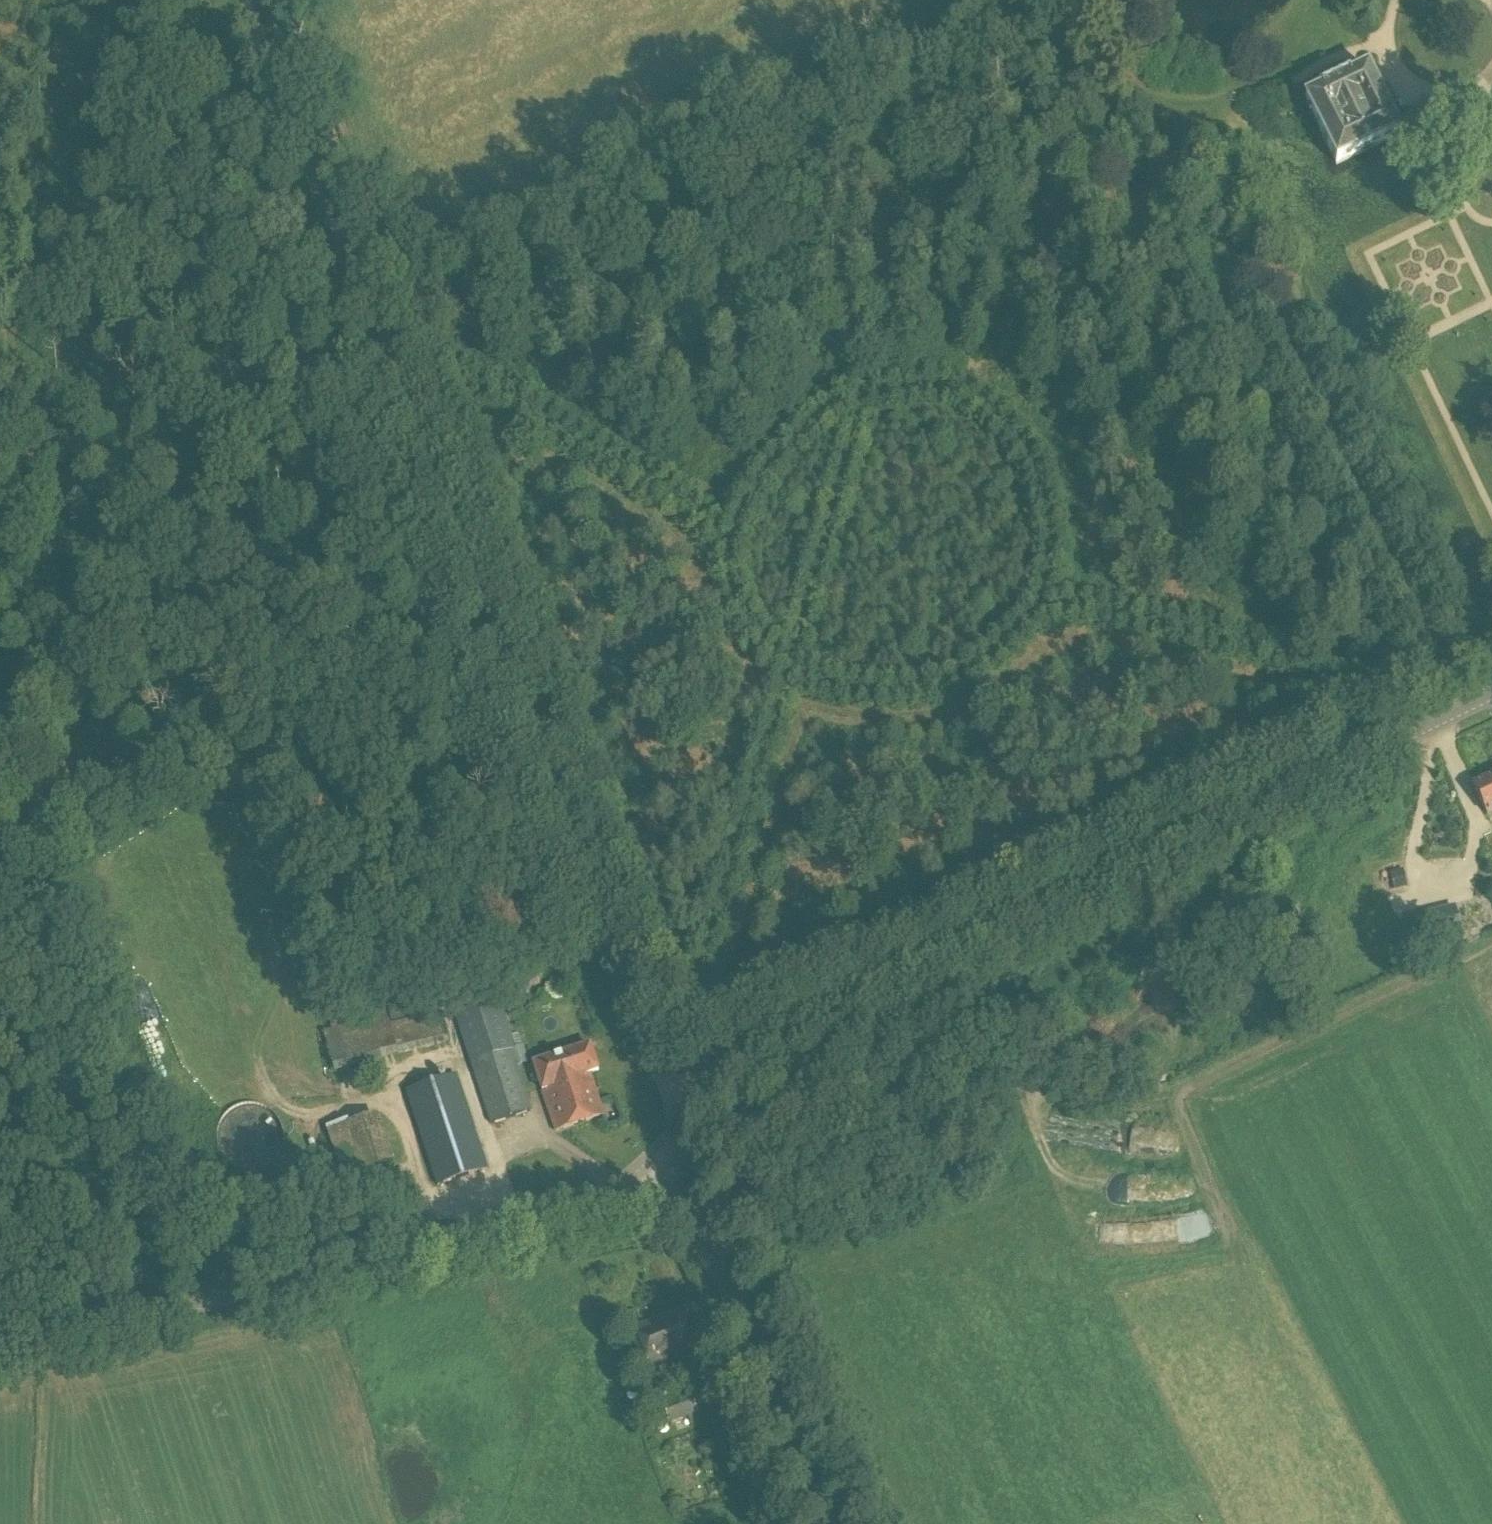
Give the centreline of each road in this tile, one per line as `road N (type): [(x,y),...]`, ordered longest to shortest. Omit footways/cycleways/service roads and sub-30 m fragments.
road 1 (track): [(378,331),(928,64),(949,70),(973,79),(1039,160),(1145,249),(1180,271),(1254,283),(1458,709)]
road 2 (tertiary): [(648,1163),(731,1073),(786,1033),(1491,692)]
road 3 (track): [(385,348),(665,1078)]
road 4 (unclassified): [(0,1335),(234,1306),(521,1233),(586,1207),(648,1163)]
road 5 (tertiary): [(825,1523),(756,1339),(648,1163)]
road 6 (track): [(385,348),(240,0)]

